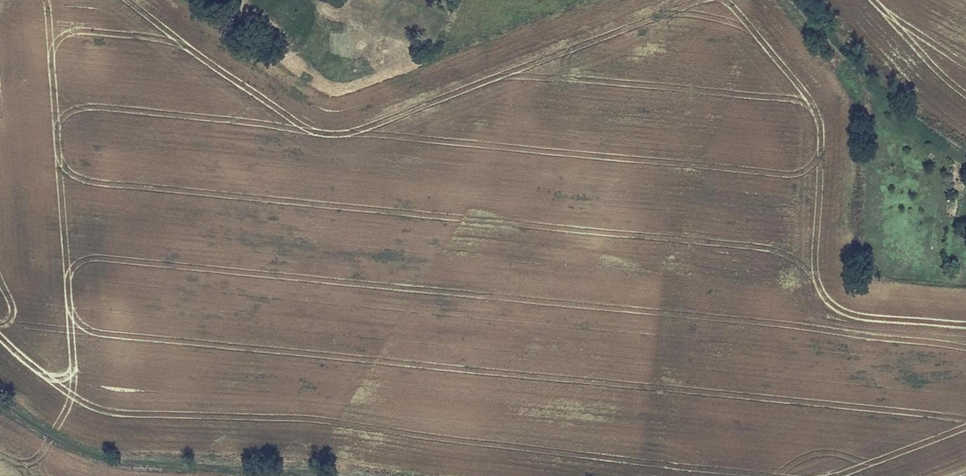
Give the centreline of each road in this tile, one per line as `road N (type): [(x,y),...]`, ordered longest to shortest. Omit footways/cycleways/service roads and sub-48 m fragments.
road 1 (track): [(965,283),(871,276),(860,266),(862,99),(856,80),(789,0)]
road 2 (track): [(0,400),(111,462),(308,475)]

